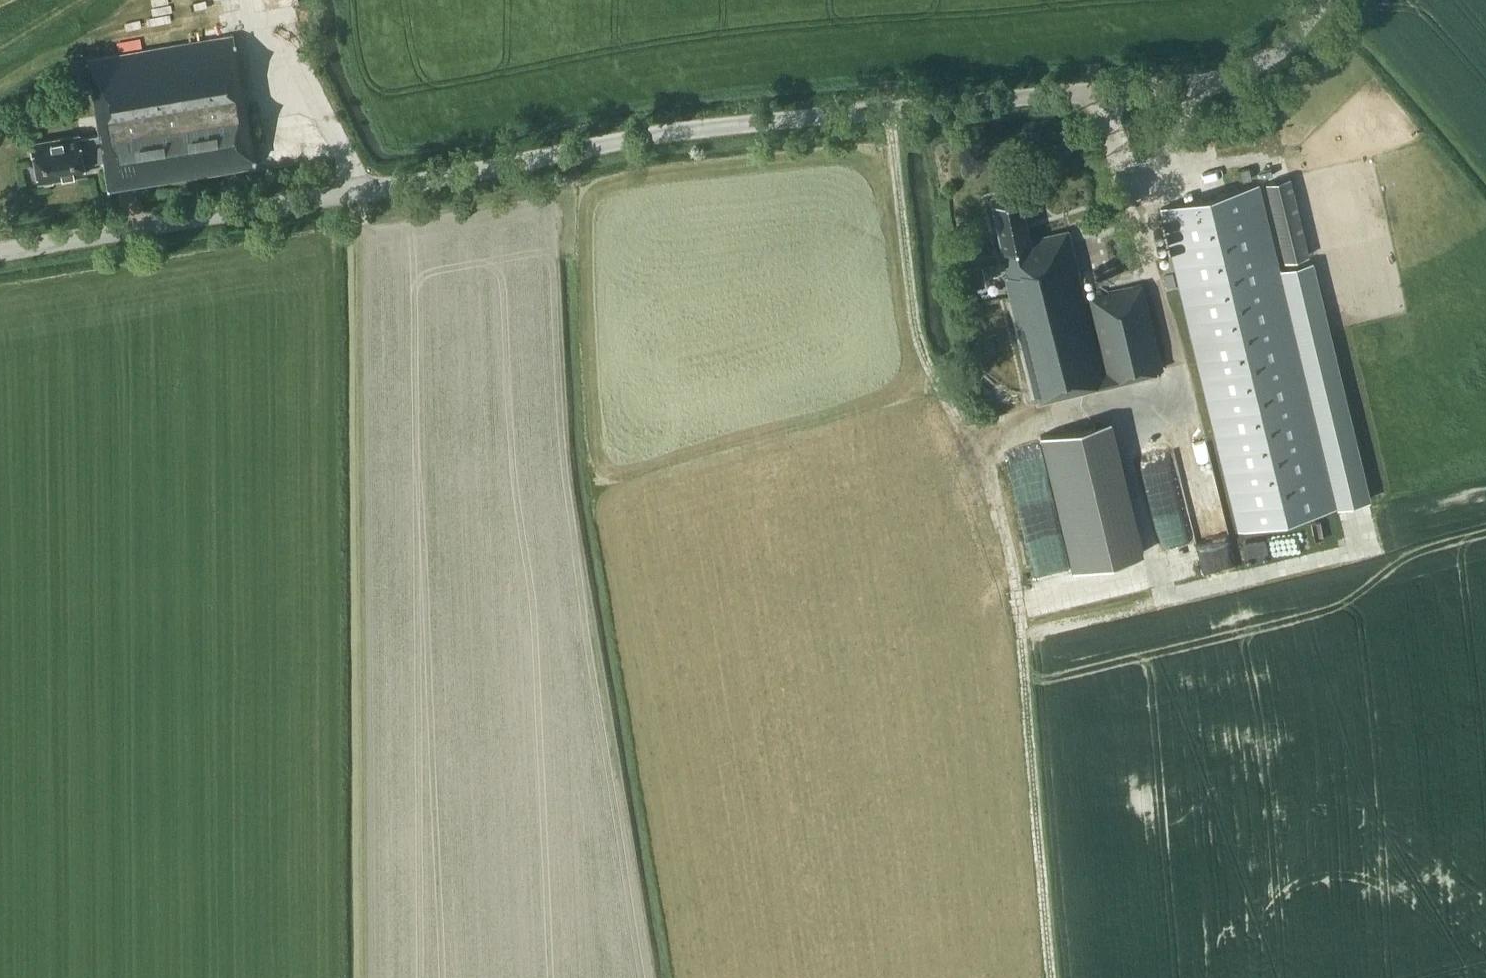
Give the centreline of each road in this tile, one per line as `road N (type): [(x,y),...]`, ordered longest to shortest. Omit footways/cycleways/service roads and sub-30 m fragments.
road 1 (unclassified): [(0,255),(360,194),(597,134),(1252,76),(1292,57),(1323,0)]
road 2 (track): [(360,194),(311,106),(249,22),(245,0)]

